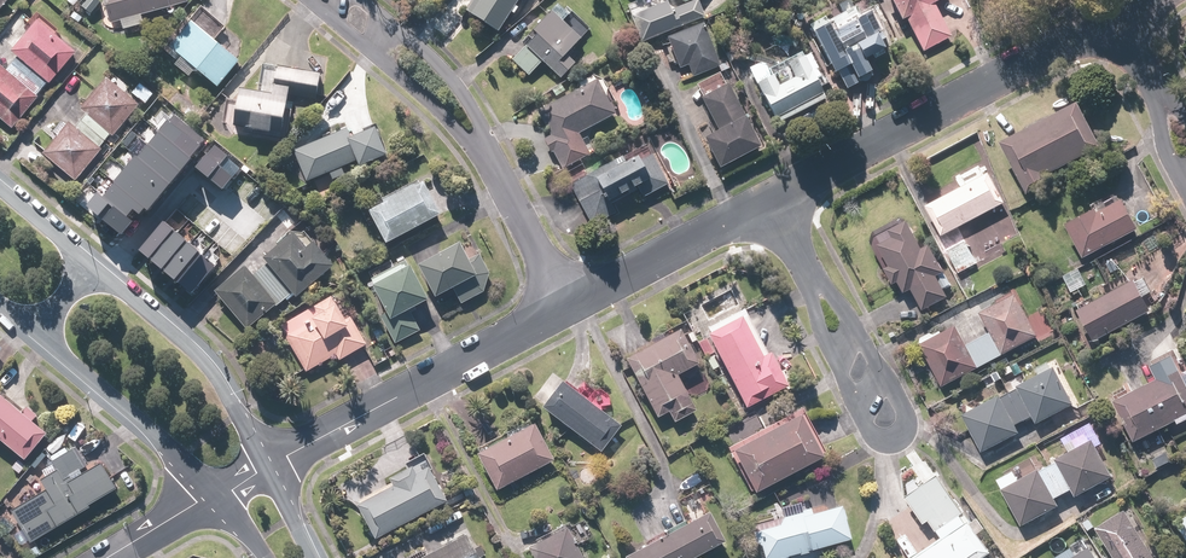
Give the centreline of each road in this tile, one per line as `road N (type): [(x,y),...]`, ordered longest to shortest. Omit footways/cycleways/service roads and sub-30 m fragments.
road 1 (residential): [(1121,16),(772,201)]
road 2 (residential): [(814,280),(838,301),(901,412),(902,435),(893,441),(873,429),(818,327)]
road 3 (residential): [(566,310),(271,462)]
road 4 (tertiary): [(91,265),(203,359),(271,462)]
road 5 (tertiary): [(208,495),(31,330)]
road 6 (residential): [(772,201),(566,310)]
road 7 (residential): [(486,153),(448,72),(364,0)]
road 8 (residential): [(312,0),(447,118)]
road 9 (residential): [(486,153),(566,310)]
road 10 (tertiary): [(0,186),(91,265)]

